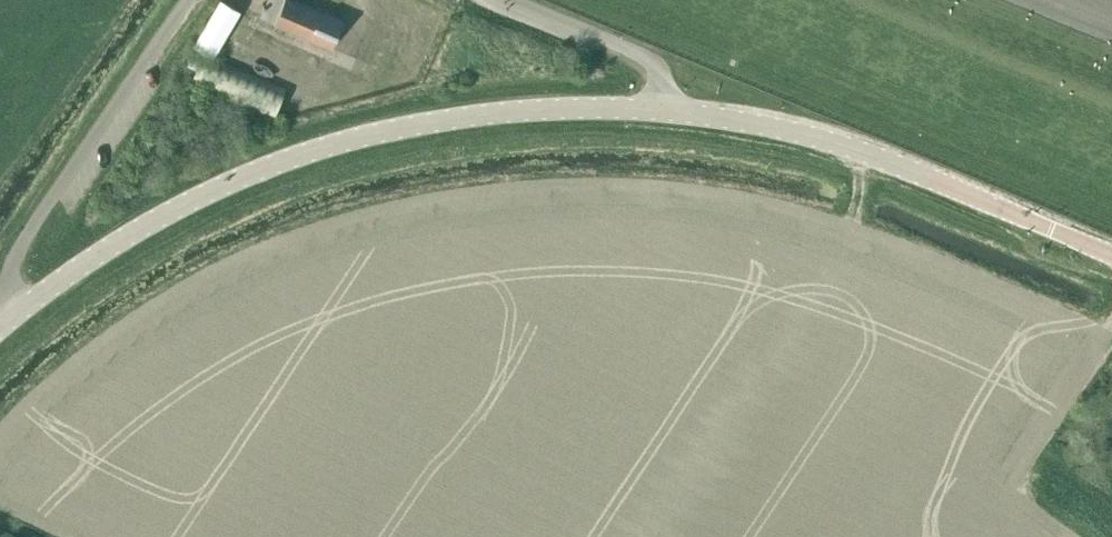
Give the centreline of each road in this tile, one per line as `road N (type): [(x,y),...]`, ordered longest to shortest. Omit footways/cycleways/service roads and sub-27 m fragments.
road 1 (tertiary): [(5,320),(183,204),(337,141),(485,113),(672,111)]
road 2 (tertiary): [(1111,255),(846,145),(672,111)]
road 3 (unclassified): [(5,320),(5,281),(19,245),(189,0)]
road 4 (unclassified): [(672,111),(644,58),(509,0)]

